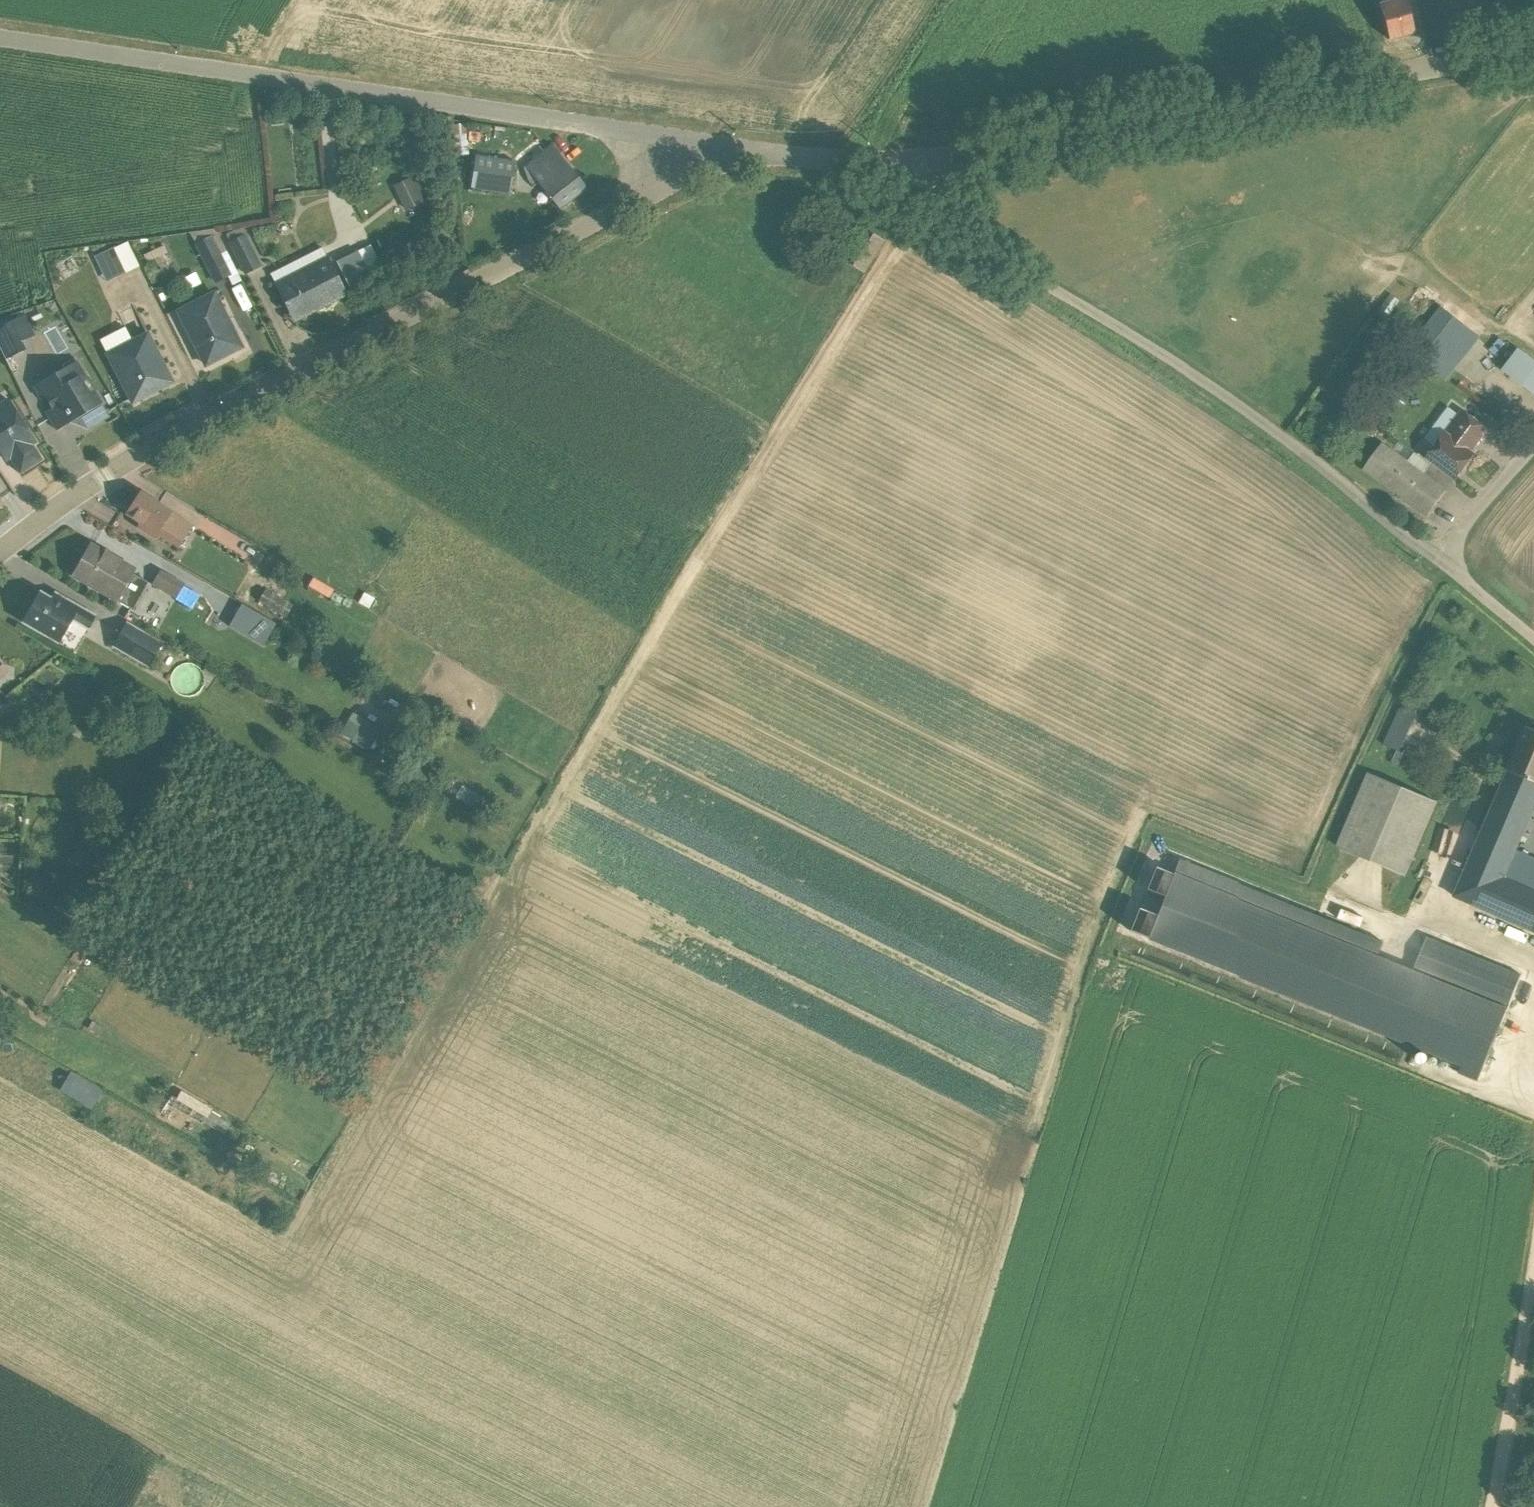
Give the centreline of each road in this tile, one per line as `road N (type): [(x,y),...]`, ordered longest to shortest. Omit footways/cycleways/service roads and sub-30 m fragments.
road 1 (unclassified): [(0,552),(163,440),(635,201),(689,139)]
road 2 (unclassified): [(0,39),(689,139)]
road 3 (unclassified): [(915,170),(949,227),(1233,400),(1435,559)]
road 4 (unclassified): [(915,170),(1533,51)]
road 5 (track): [(1141,830),(1395,932),(1421,923),(1533,975)]
road 6 (track): [(1533,1281),(1493,1506)]
road 7 (unclassified): [(689,139),(915,170)]
road 8 (unclassified): [(1435,559),(1533,449)]
road 9 (unclassified): [(1435,559),(1533,644)]

